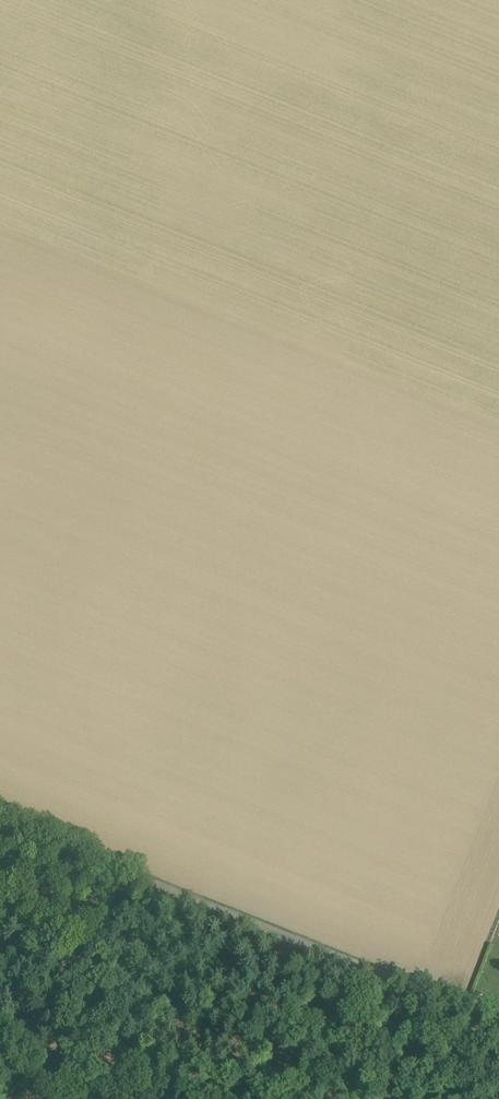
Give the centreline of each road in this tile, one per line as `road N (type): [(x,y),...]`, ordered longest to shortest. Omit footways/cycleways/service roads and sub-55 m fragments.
road 1 (track): [(498,1019),(0,817)]

